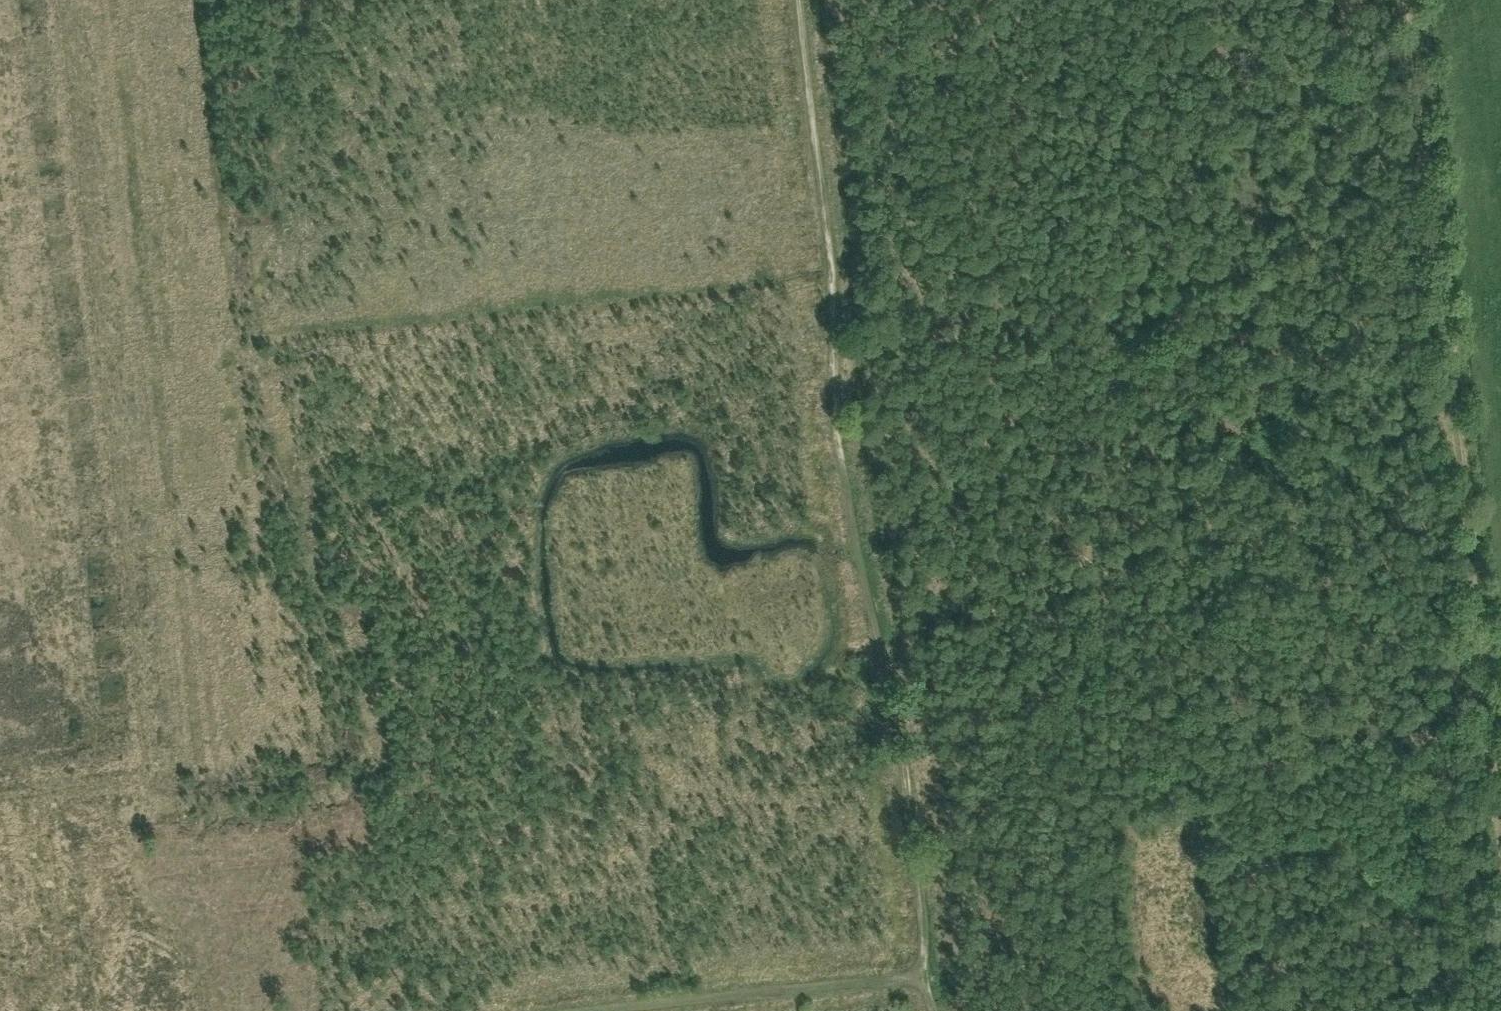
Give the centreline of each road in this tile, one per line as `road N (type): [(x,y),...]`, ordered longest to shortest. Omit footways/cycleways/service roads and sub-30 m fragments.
road 1 (track): [(1413,0),(1500,782)]
road 2 (track): [(921,977),(587,1010)]
road 3 (track): [(1450,734),(1297,734)]

